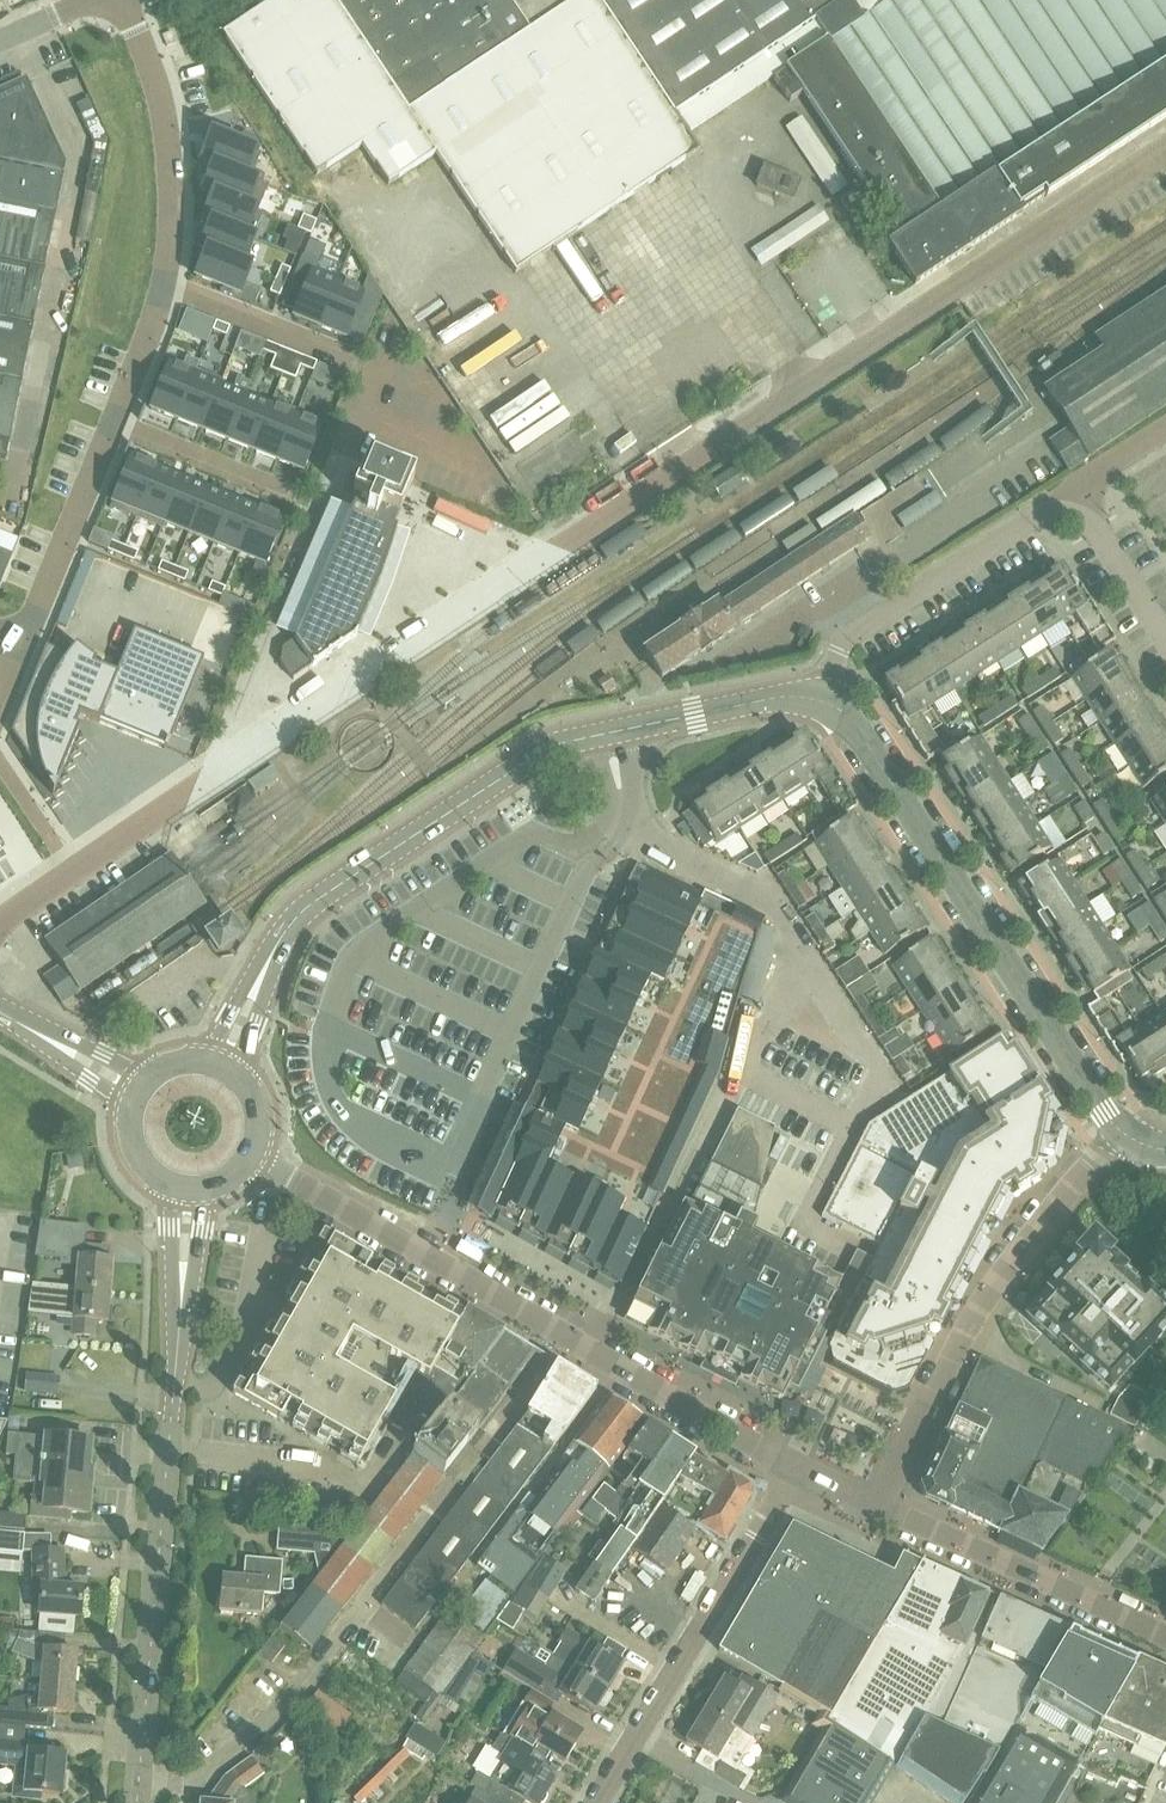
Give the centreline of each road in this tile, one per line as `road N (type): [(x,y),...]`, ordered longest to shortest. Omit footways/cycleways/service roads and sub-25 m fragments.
road 1 (unclassified): [(0,932),(1165,142)]
road 2 (tertiary): [(137,1802),(189,1194)]
road 3 (tertiary): [(1131,1138),(1109,1124),(851,719),(823,699)]
road 4 (tertiary): [(227,1068),(290,931),(320,900),(534,756),(607,732)]
road 5 (residential): [(877,1502),(998,1280),(1070,1190),(1131,1138)]
road 6 (residential): [(267,1168),(595,1353)]
road 7 (residential): [(820,978),(779,904),(646,836),(630,813),(607,732)]
road 8 (residential): [(1076,509),(1046,511),(855,634),(835,661),(823,699)]
road 9 (residential): [(745,1069),(595,1353)]
road 10 (residential): [(877,1502),(1165,1628)]
road 11 (residential): [(757,1538),(600,1802)]
road 12 (residential): [(124,0),(173,106),(182,175),(165,283)]
road 13 (residential): [(115,424),(16,645),(0,639)]
road 14 (residential): [(595,1353),(796,1465)]
road 15 (tertiary): [(607,732),(795,695),(823,699)]
road 16 (residential): [(165,283),(346,352)]
road 17 (residential): [(115,424),(292,492)]
road 18 (residential): [(853,1122),(876,1077),(820,978)]
road 19 (tertiary): [(138,1094),(0,1014)]
road 20 (residential): [(1165,633),(1090,518),(1076,509)]
road 21 (residential): [(165,283),(115,424)]
road 22 (tertiary): [(138,1094),(129,1122),(134,1151),(150,1175),(189,1194)]
road 23 (residential): [(745,1069),(781,1006),(820,978)]
road 24 (residential): [(1076,509),(1090,482),(1165,432)]

